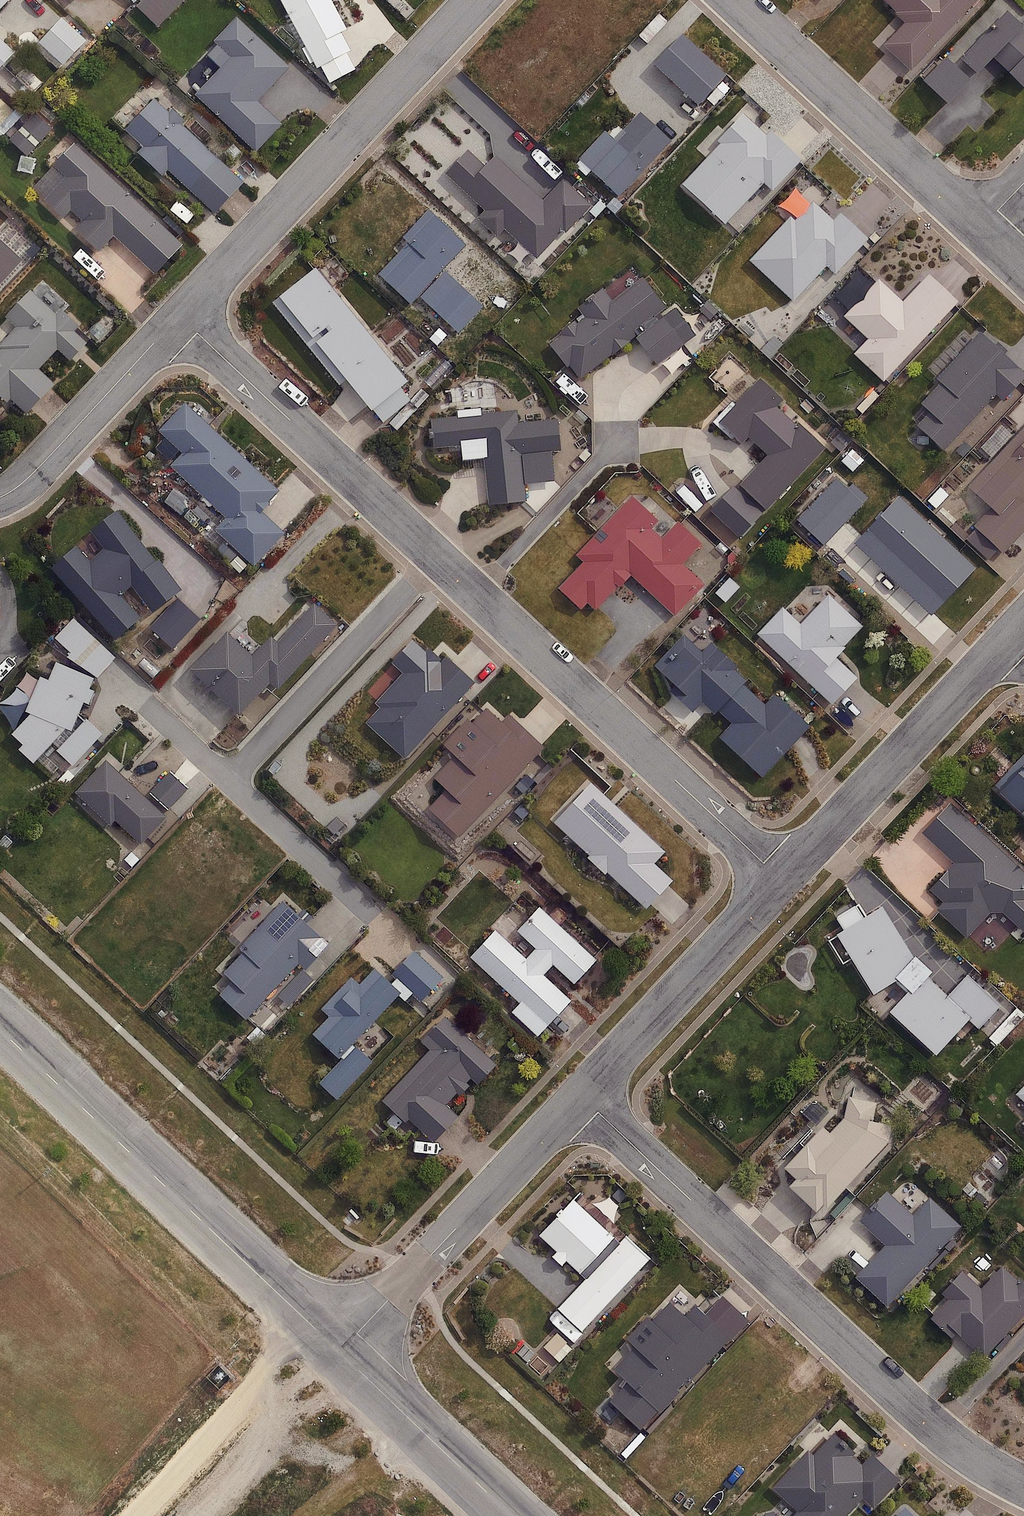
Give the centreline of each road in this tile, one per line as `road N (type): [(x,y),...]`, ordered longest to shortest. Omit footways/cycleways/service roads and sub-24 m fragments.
road 1 (residential): [(1023,1487),(935,1432),(580,1094)]
road 2 (secondary): [(0,1026),(339,1352)]
road 3 (residential): [(179,317),(476,0)]
road 4 (residential): [(482,596),(782,880)]
road 5 (residential): [(179,317),(440,558)]
road 6 (residential): [(339,1352),(580,1094)]
road 7 (residential): [(782,880),(1010,637)]
road 8 (residential): [(738,0),(981,228)]
road 9 (residential): [(229,781),(440,558)]
road 10 (residential): [(580,1094),(782,880)]
road 11 (residential): [(0,497),(36,469),(179,317)]
road 12 (secondary): [(339,1352),(512,1515)]
road 13 (residential): [(482,596),(618,441)]
road 14 (residential): [(229,781),(372,918)]

